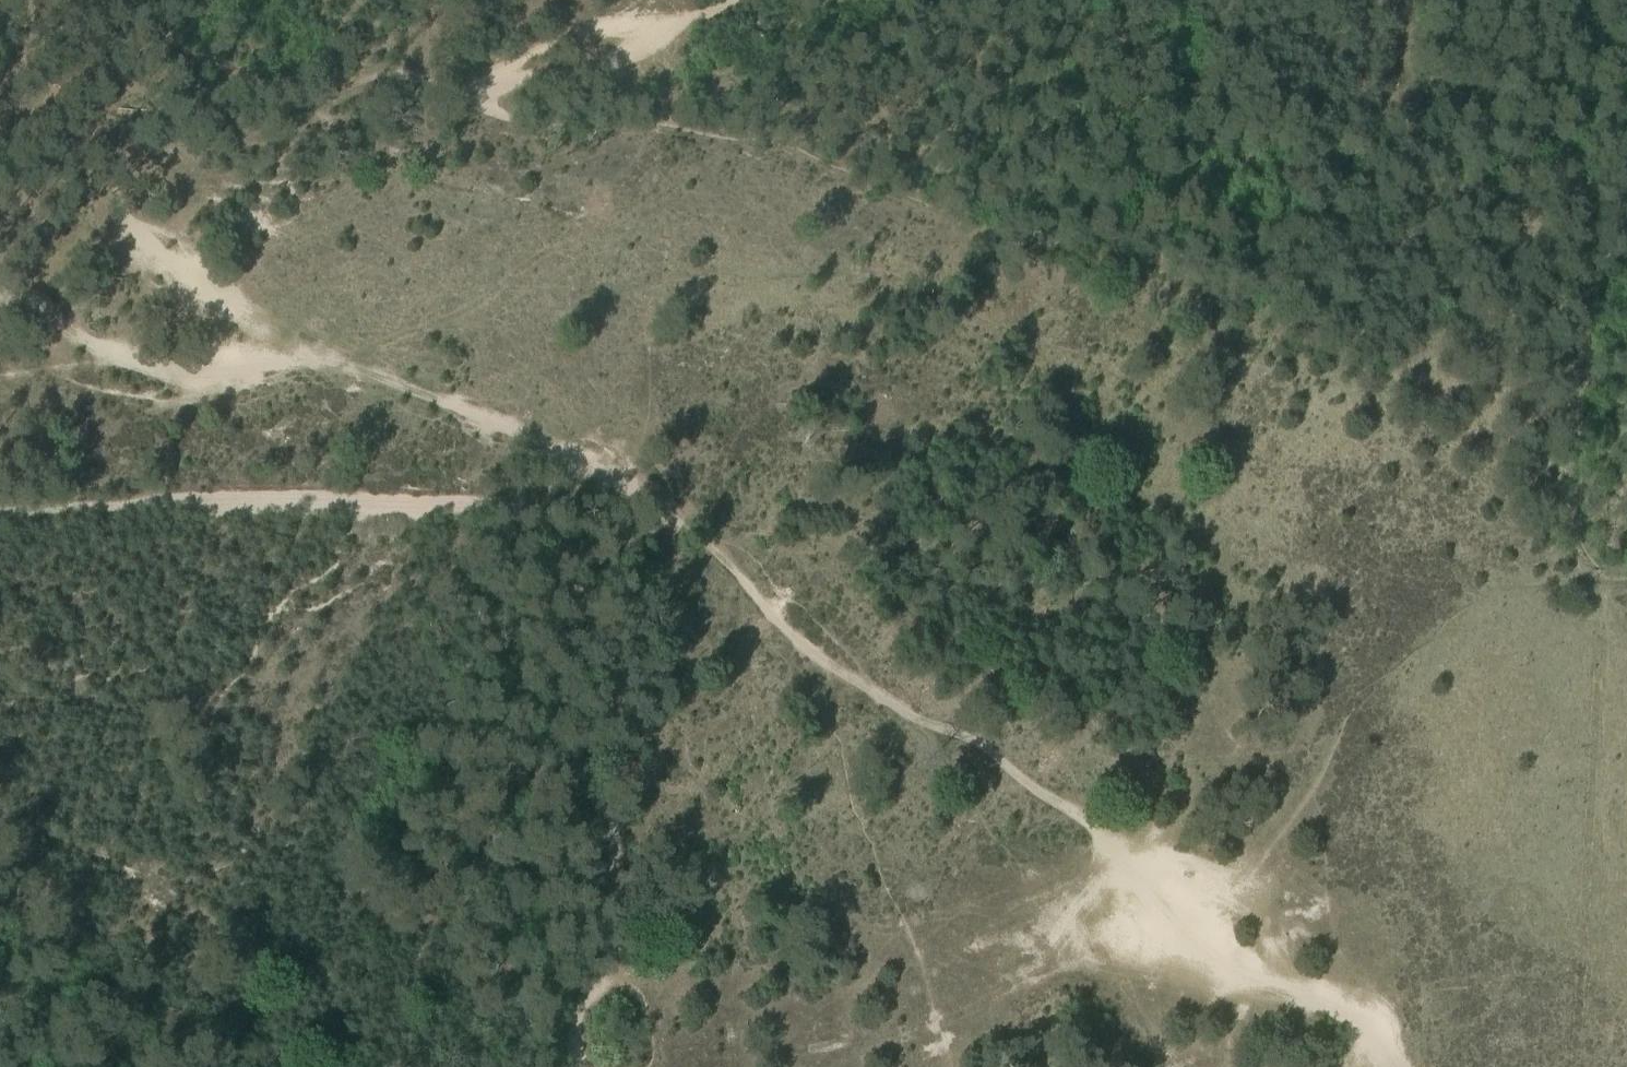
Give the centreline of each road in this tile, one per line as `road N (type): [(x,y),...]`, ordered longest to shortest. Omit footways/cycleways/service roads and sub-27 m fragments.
road 1 (track): [(531,509),(583,596),(597,652),(629,718),(639,772),(616,841),(613,881),(631,1049),(626,1066)]
road 2 (track): [(0,503),(531,509)]

